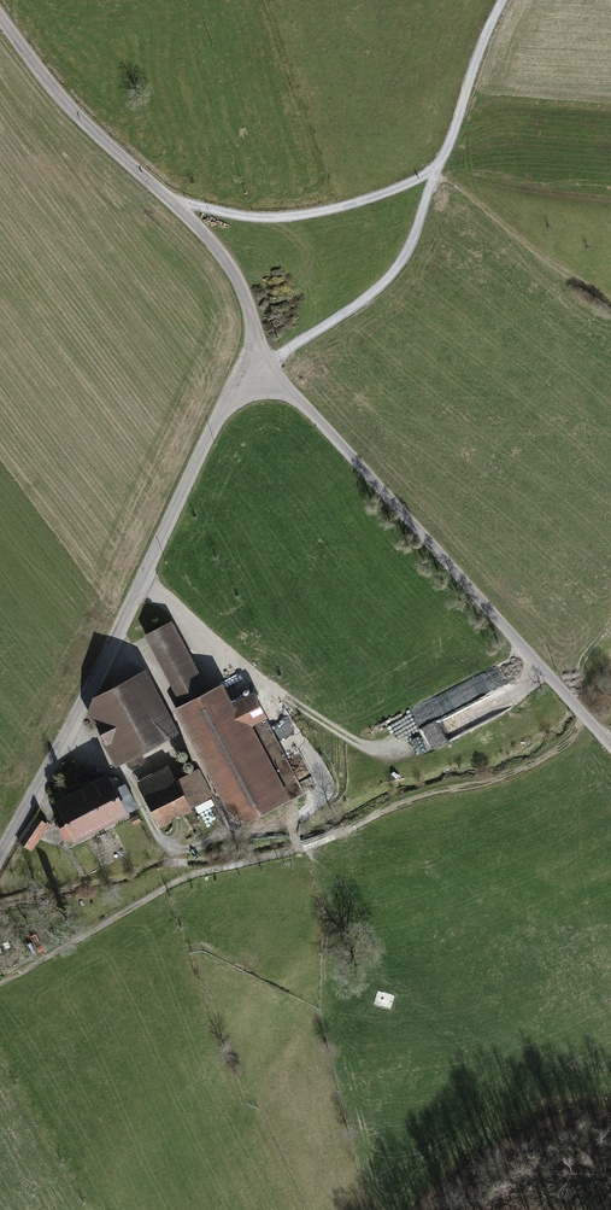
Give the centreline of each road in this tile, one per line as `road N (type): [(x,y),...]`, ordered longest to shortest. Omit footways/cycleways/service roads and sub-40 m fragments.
road 1 (unclassified): [(0,863),(222,408),(256,368)]
road 2 (unclassified): [(256,368),(305,405),(610,745)]
road 3 (residential): [(0,20),(101,139),(210,239),(239,278),(256,368)]
road 4 (track): [(431,173),(412,243),(394,272),(256,368)]
road 5 (track): [(177,205),(270,218),(315,214),(431,173)]
road 6 (track): [(431,173),(610,303)]
road 7 (track): [(431,173),(502,0)]
road 8 (track): [(263,685),(361,746),(405,742)]

